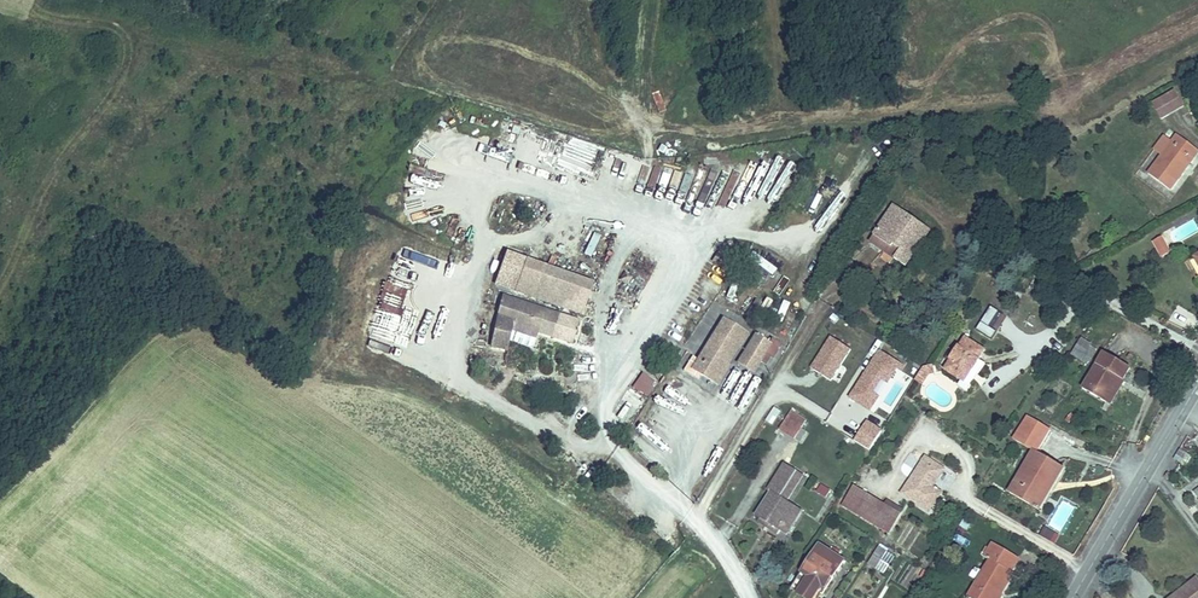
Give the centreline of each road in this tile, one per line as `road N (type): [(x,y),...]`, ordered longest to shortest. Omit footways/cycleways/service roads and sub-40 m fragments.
road 1 (track): [(0,288),(21,257),(52,172),(108,97),(125,46),(105,23),(51,18),(12,0)]
road 2 (residential): [(827,289),(692,511)]
road 3 (residential): [(1073,597),(1197,386)]

